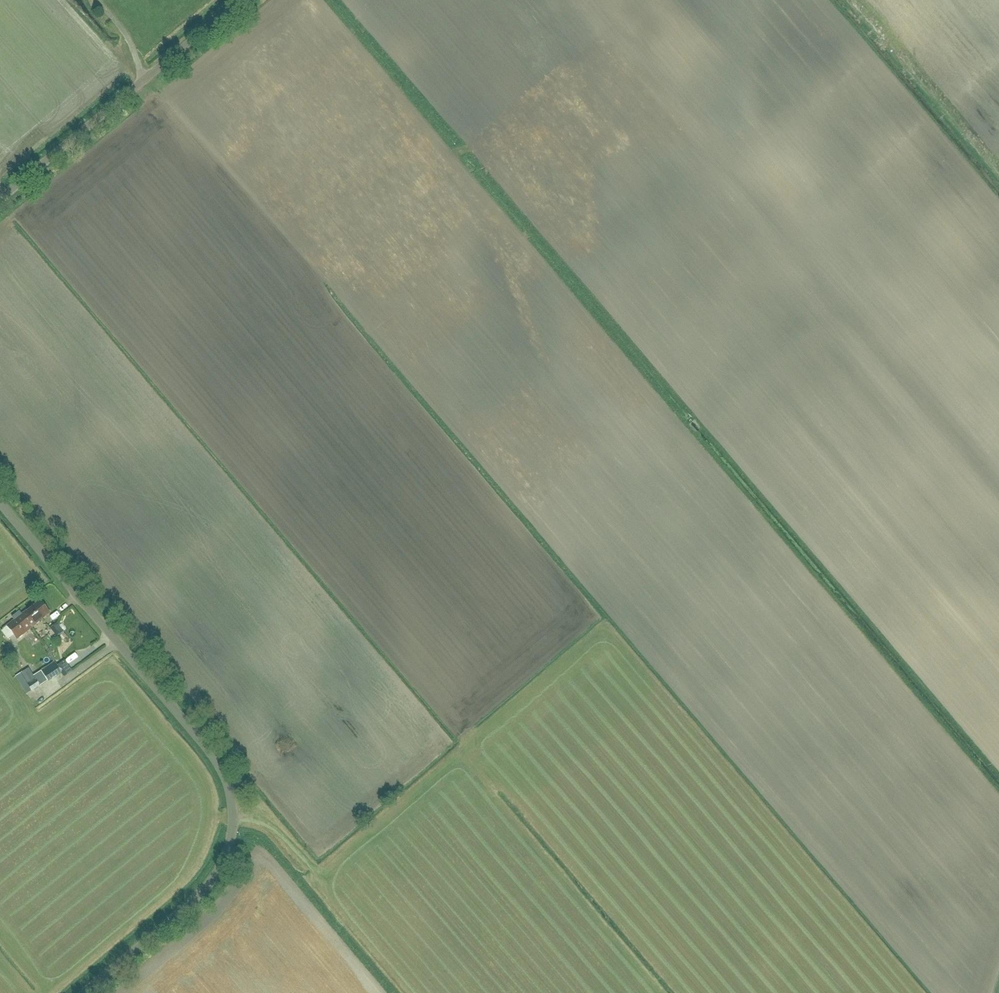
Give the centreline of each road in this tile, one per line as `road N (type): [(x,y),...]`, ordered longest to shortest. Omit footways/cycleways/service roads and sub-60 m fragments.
road 1 (unclassified): [(85,992),(207,886),(232,833),(230,791),(204,745),(0,504)]
road 2 (unclassified): [(0,200),(241,0)]

